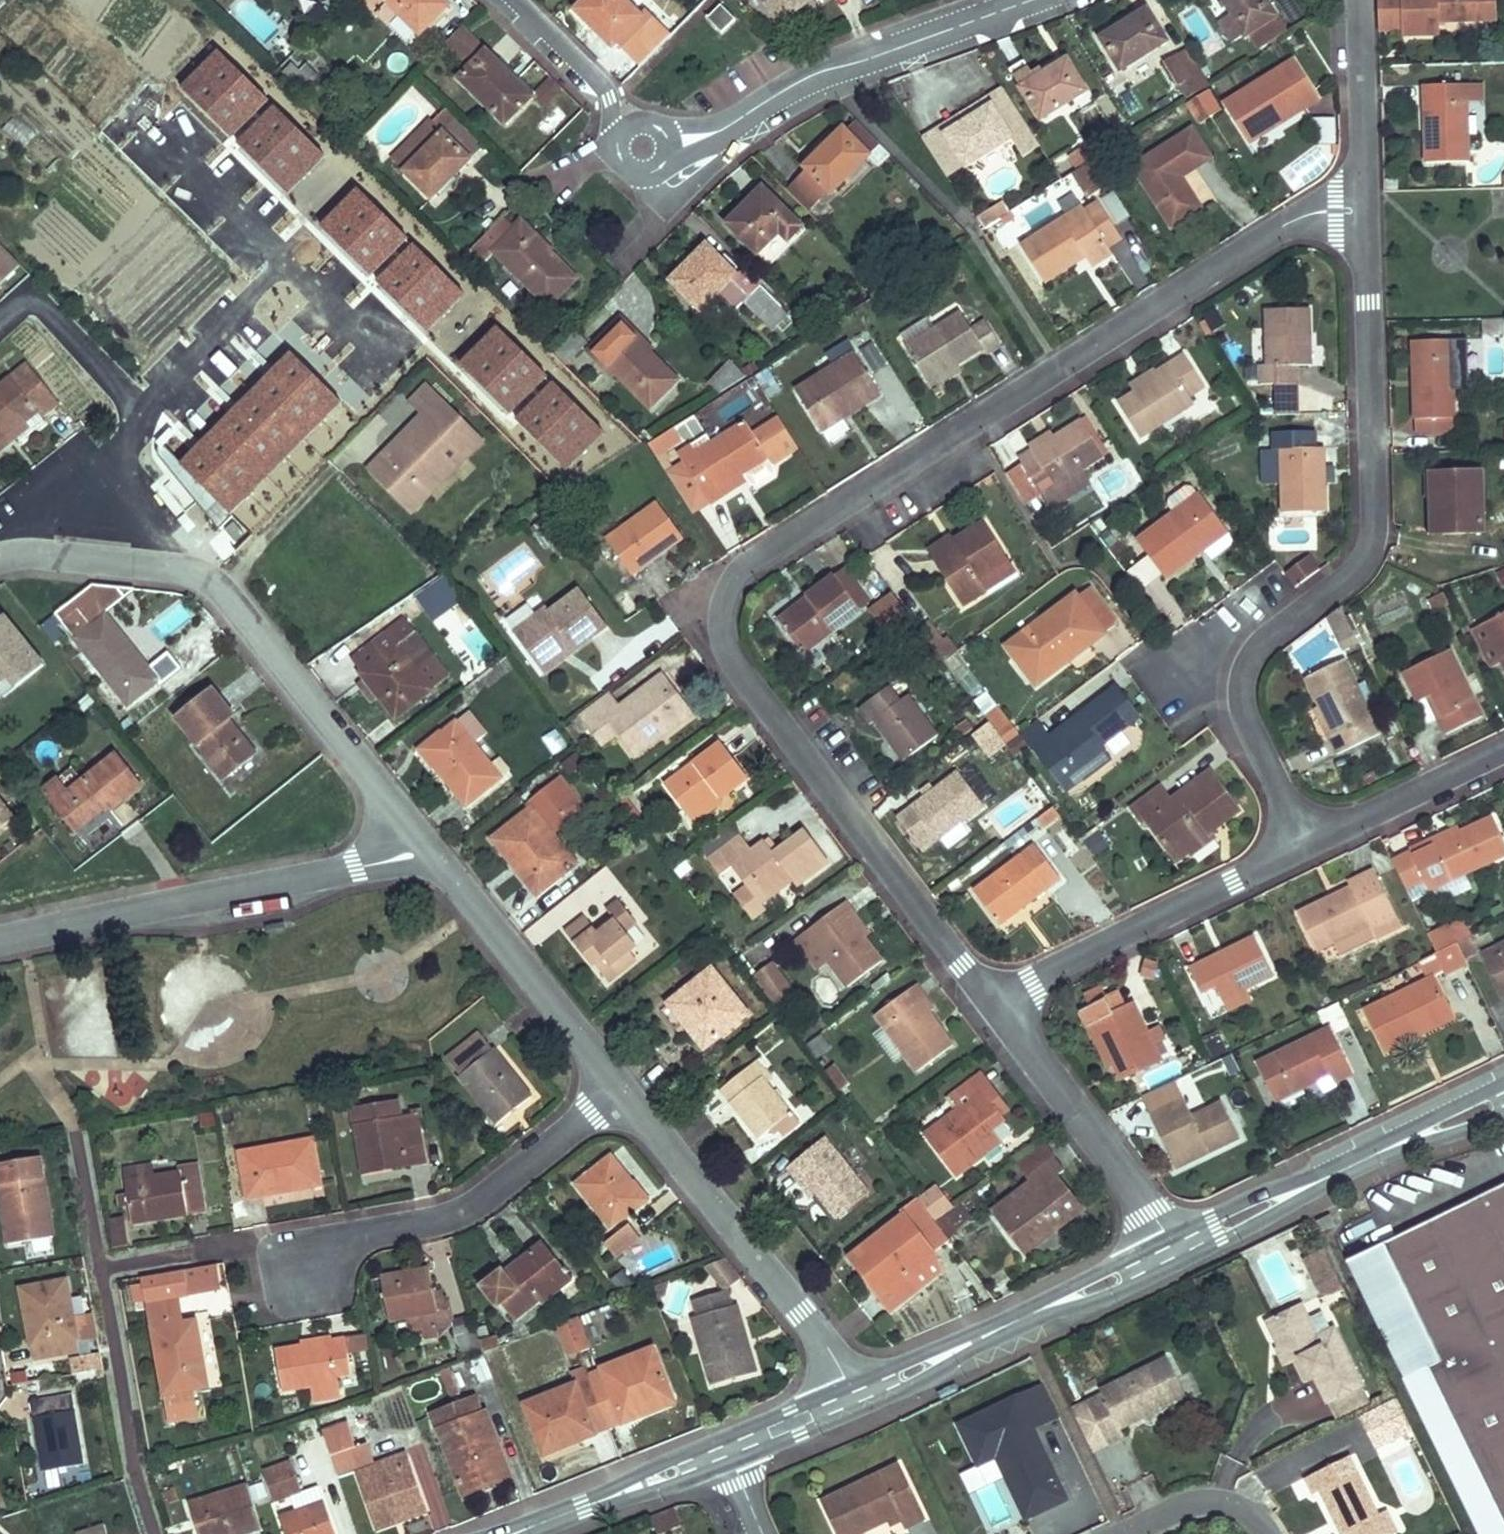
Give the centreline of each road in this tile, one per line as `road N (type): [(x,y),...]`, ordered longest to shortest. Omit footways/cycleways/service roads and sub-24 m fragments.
road 1 (residential): [(1360,198),(1331,201),(740,574),(727,650),(996,1004)]
road 2 (residential): [(1360,198),(1375,561),(1263,639),(1246,680),(1249,730),(1301,842)]
road 3 (residential): [(514,0),(611,96),(615,128),(643,147),(731,128),(788,84),(1014,0)]
road 4 (residential): [(426,844),(206,576),(172,566),(0,557)]
road 5 (residential): [(0,941),(357,867),(426,844)]
road 6 (residential): [(851,1395),(799,1312),(617,1085)]
road 7 (residential): [(617,1085),(495,1194),(454,1216),(376,1233),(309,1272)]
road 8 (residential): [(1503,1099),(1175,1244)]
road 9 (residential): [(1175,1244),(851,1395)]
road 10 (residential): [(1301,842),(996,1004)]
road 11 (residential): [(617,1085),(426,844)]
road 12 (residential): [(996,1004),(1175,1244)]
road 13 (residential): [(727,1450),(506,1533)]
road 14 (residential): [(1503,747),(1301,842)]
road 15 (residential): [(1357,0),(1360,198)]
road 16 (residential): [(1124,1533),(1183,1506),(1217,1501),(1241,1508),(1271,1533)]
road 17 (residential): [(851,1395),(727,1450)]

